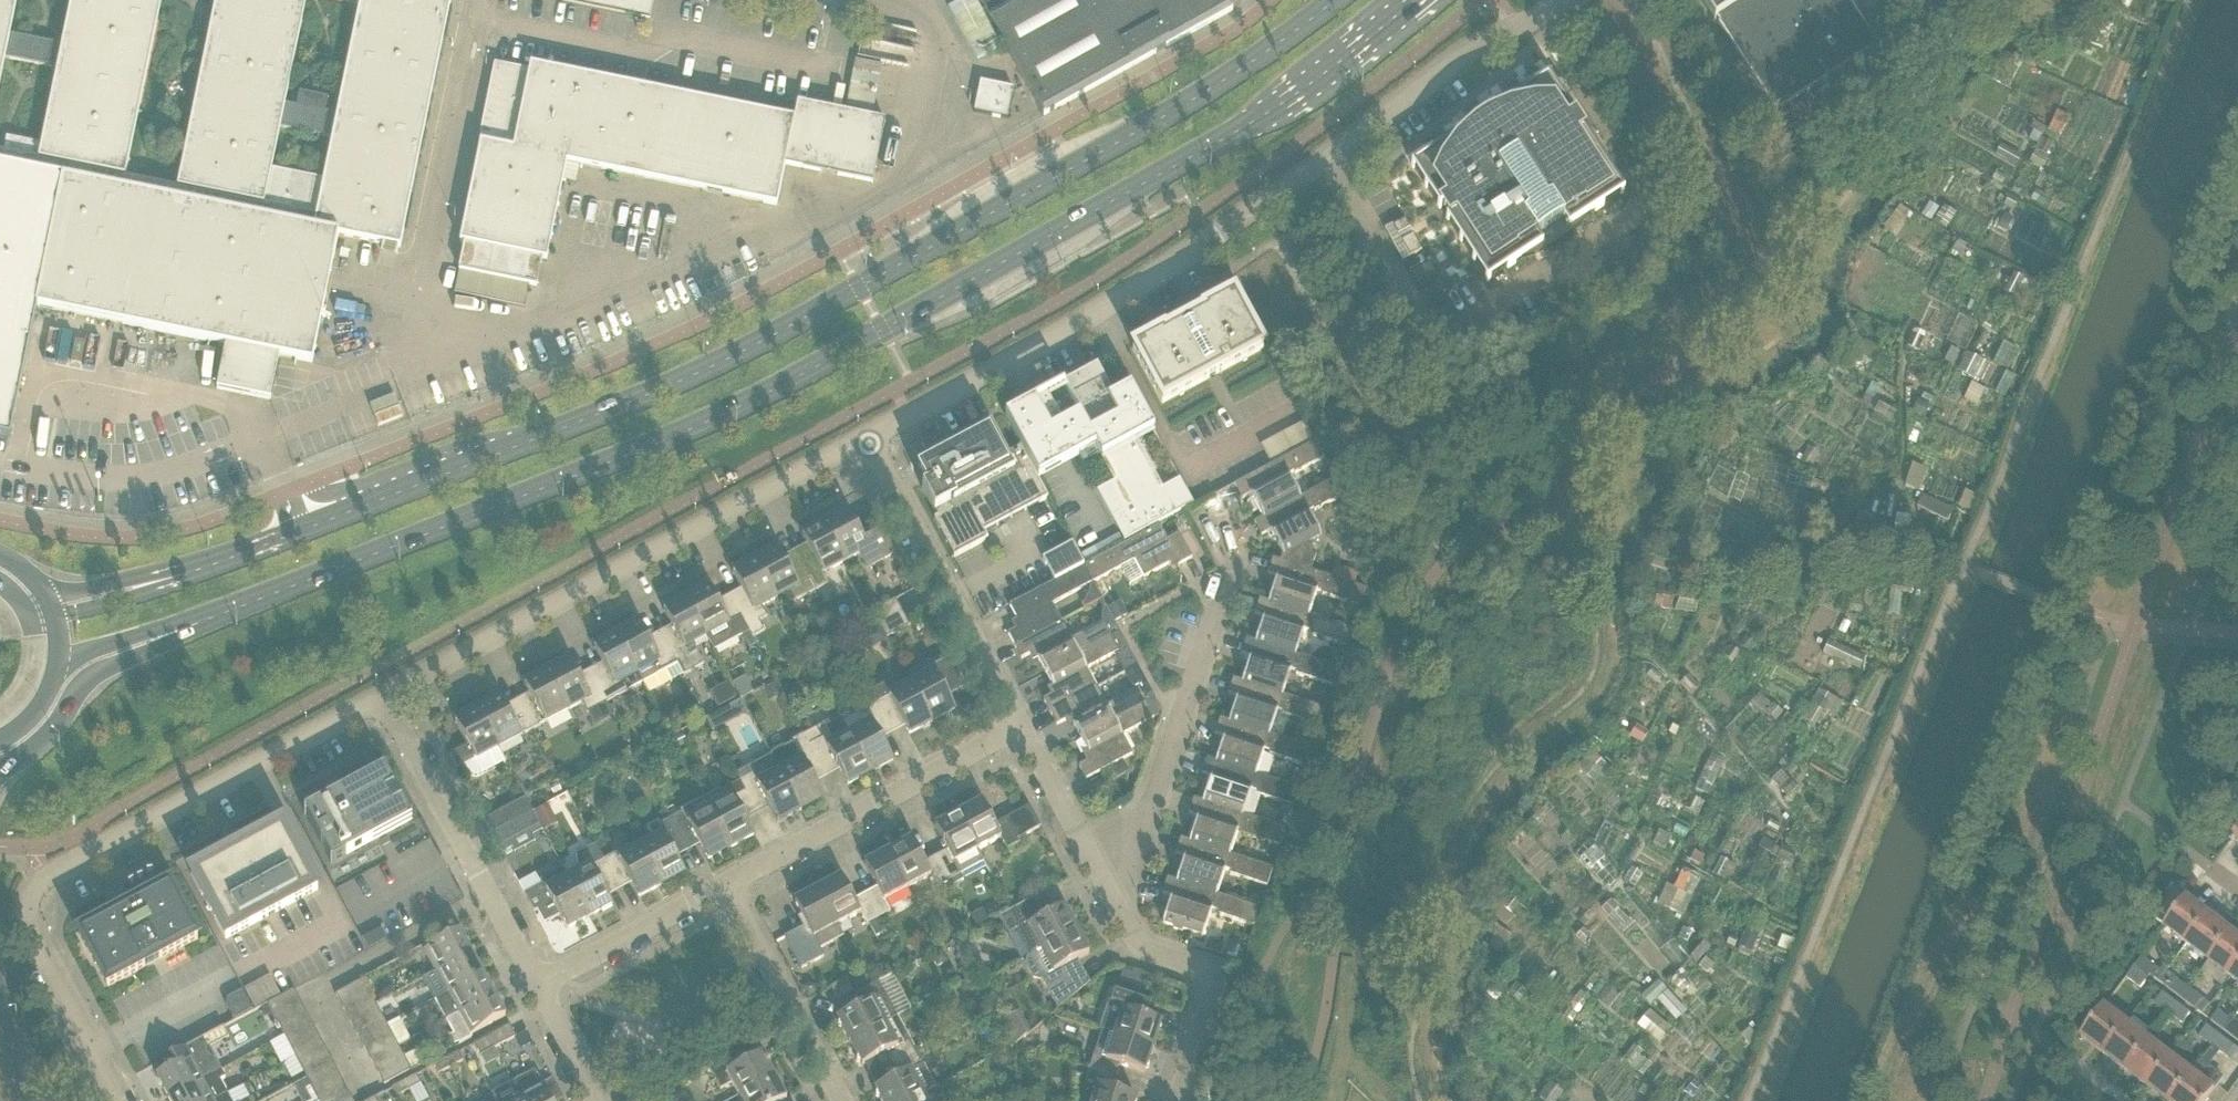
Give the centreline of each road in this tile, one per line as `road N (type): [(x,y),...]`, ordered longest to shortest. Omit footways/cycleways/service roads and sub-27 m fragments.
road 1 (secondary): [(170,632),(611,462),(886,329),(1259,117),(1405,0)]
road 2 (secondary): [(1334,0),(1272,49),(752,349),(156,580)]
road 3 (residential): [(868,439),(1097,311),(1466,51),(1523,25),(1553,0)]
road 4 (residential): [(119,1100),(35,945),(28,920),(37,886),(384,700)]
road 5 (residential): [(384,700),(868,439)]
road 6 (residential): [(1112,895),(1233,563),(1212,518)]
road 7 (residential): [(727,887),(1023,730)]
road 8 (residential): [(1023,730),(868,439)]
road 9 (residential): [(537,985),(384,700)]
road 10 (residential): [(1177,1100),(1209,984),(1198,970),(1143,948),(1112,895)]
road 11 (residential): [(841,1100),(727,887)]
road 12 (secondary): [(0,766),(48,736),(95,675),(170,632)]
road 13 (residential): [(537,985),(727,887)]
road 14 (residential): [(1023,730),(1112,895)]
road 15 (residential): [(598,1100),(537,985)]

